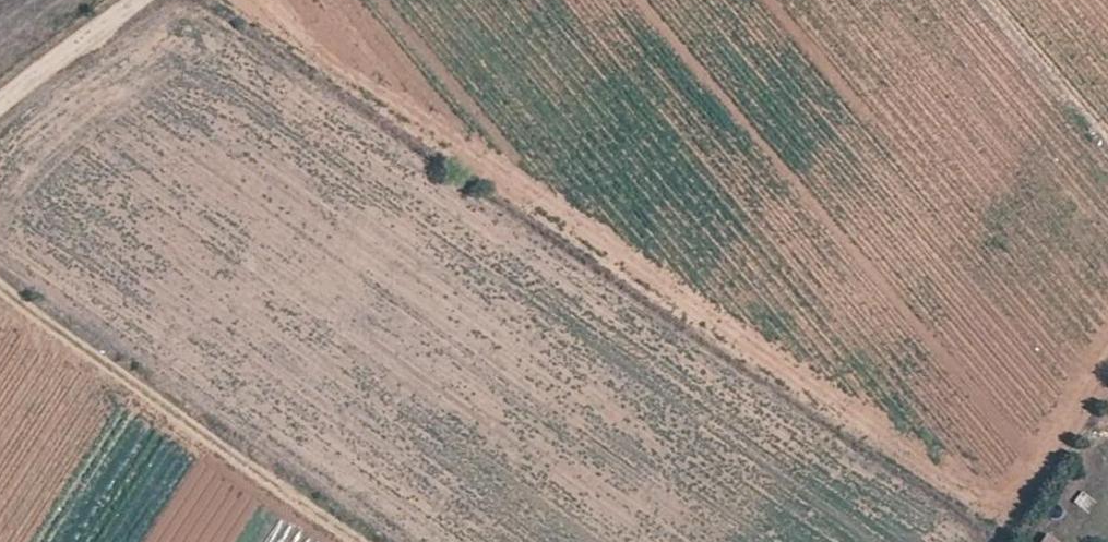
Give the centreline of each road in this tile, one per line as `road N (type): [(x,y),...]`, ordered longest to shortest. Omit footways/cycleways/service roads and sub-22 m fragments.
road 1 (unclassified): [(155,0),(0,119)]

